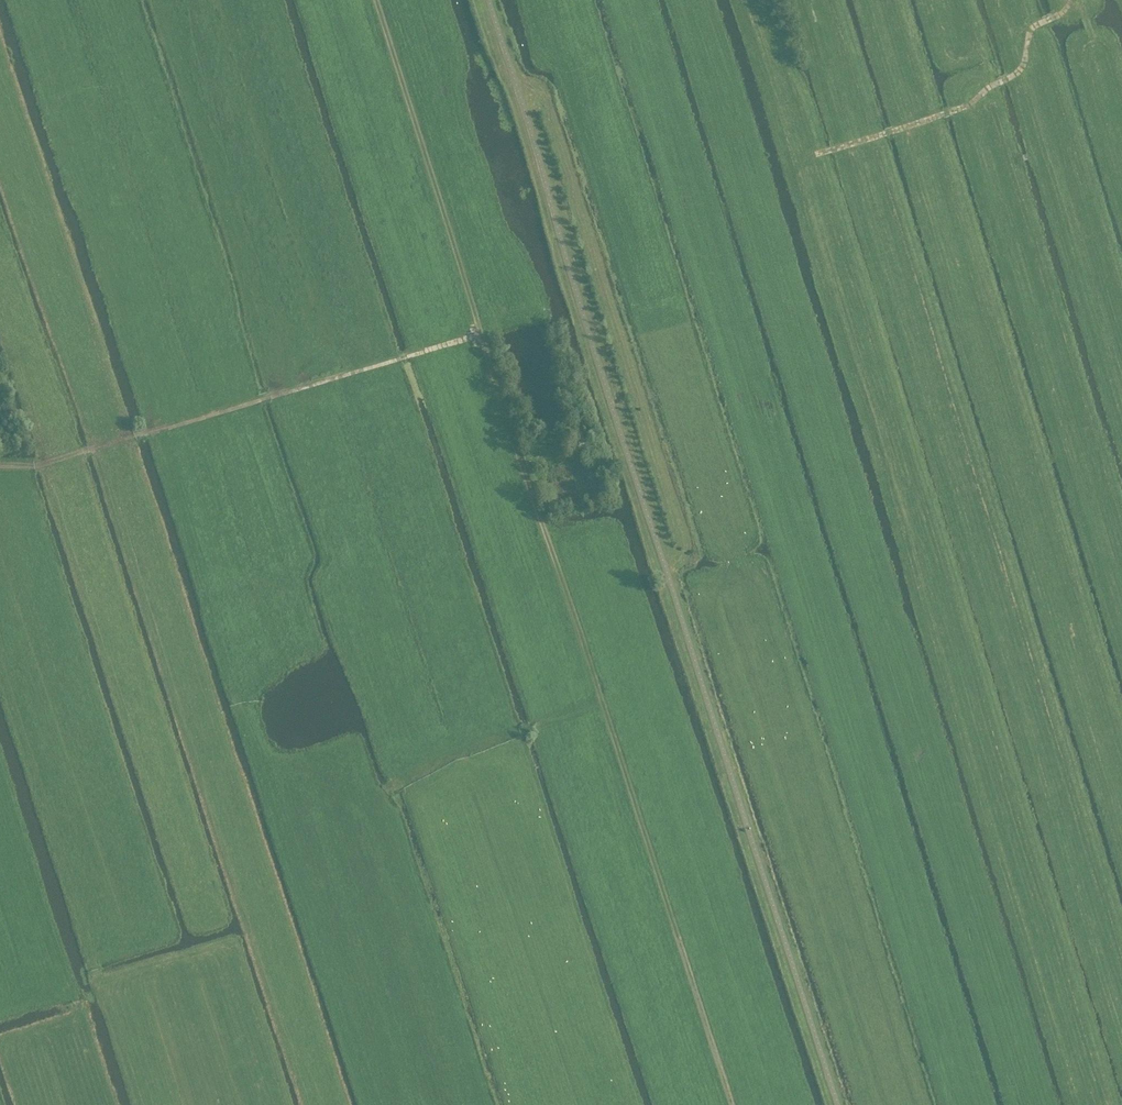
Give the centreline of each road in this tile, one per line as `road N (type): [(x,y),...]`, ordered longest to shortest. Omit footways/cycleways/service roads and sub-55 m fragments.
road 1 (track): [(734,1104),(375,0)]
road 2 (track): [(0,466),(32,467),(480,339)]
road 3 (track): [(818,155),(975,101),(1023,66),(1035,27),(1071,0)]
road 4 (track): [(979,888),(1043,1104)]

